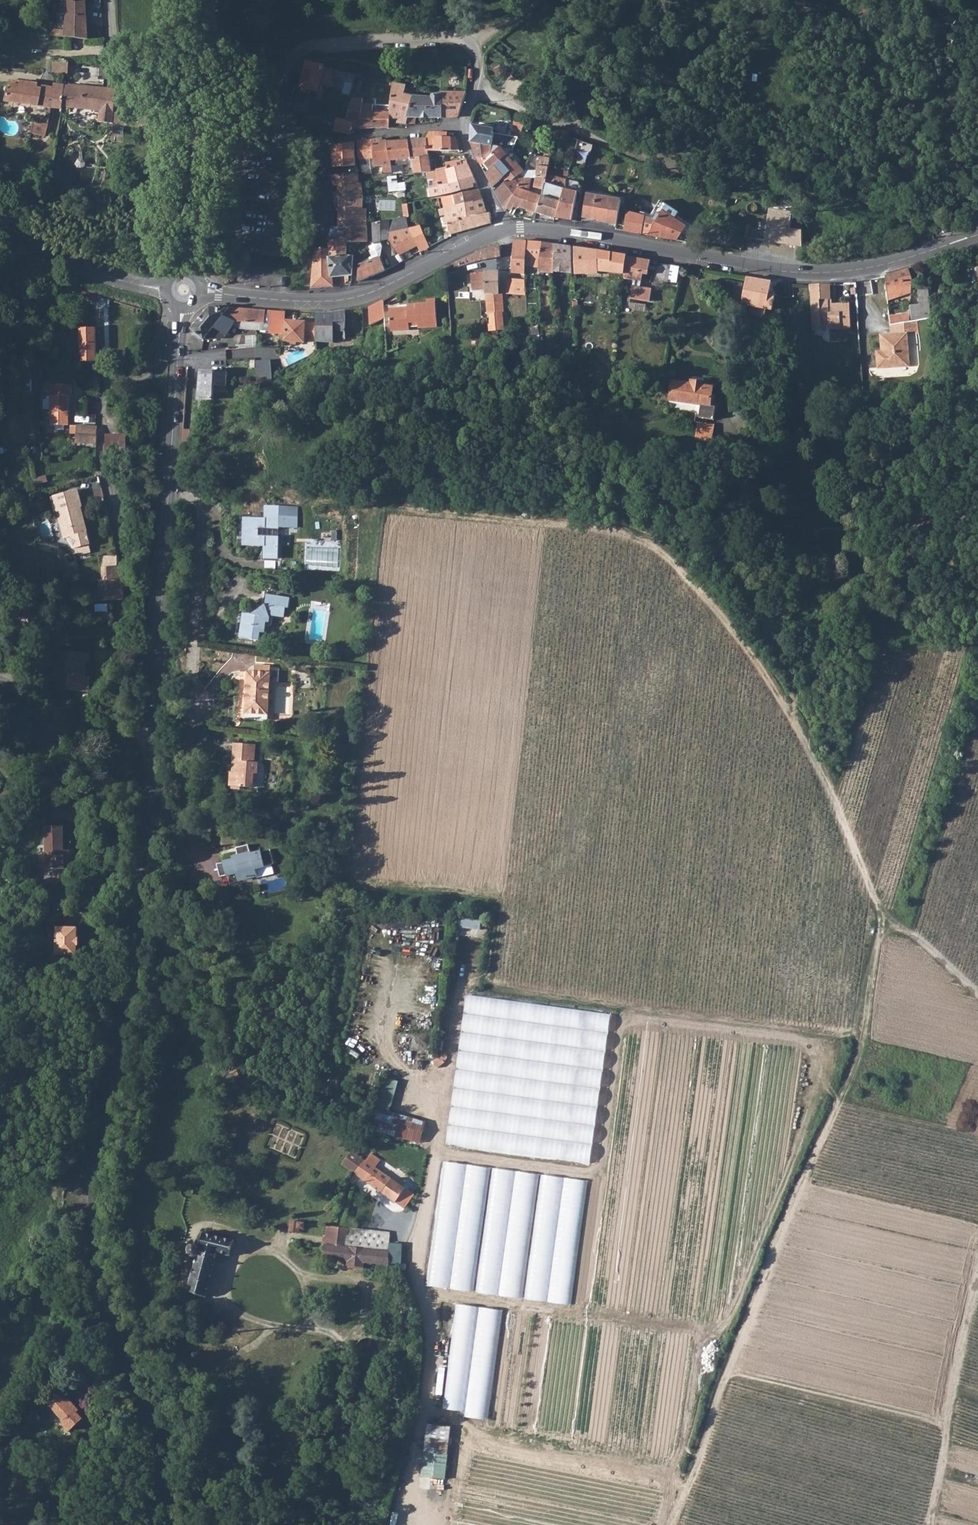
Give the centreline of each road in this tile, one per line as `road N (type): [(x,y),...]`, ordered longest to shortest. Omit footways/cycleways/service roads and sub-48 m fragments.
road 1 (tertiary): [(170,483),(145,898),(96,1219),(176,1524)]
road 2 (track): [(881,913),(846,1085),(721,1388),(675,1524)]
road 3 (track): [(798,736),(718,615),(658,553),(626,536),(392,509)]
road 4 (tertiary): [(505,230),(556,230),(813,273),(853,272),(977,235)]
road 5 (residential): [(172,303),(157,365),(106,394),(99,433),(131,593)]
road 6 (tertiary): [(219,293),(341,300),(505,230)]
road 7 (residential): [(276,113),(294,62),(309,48),(356,41),(471,40),(482,56),(479,90)]
road 8 (residential): [(170,483),(204,508),(194,675),(201,707)]
road 9 (track): [(931,1524),(977,1287)]
road 10 (track): [(881,913),(798,736)]
road 11 (residential): [(114,0),(116,79),(204,86)]
road 12 (tertiary): [(147,286),(93,272),(0,221)]
road 13 (tertiary): [(181,323),(170,483)]
road 14 (tertiary): [(204,86),(190,245)]
road 15 (residential): [(326,138),(462,127)]
road 16 (track): [(977,999),(881,913)]

